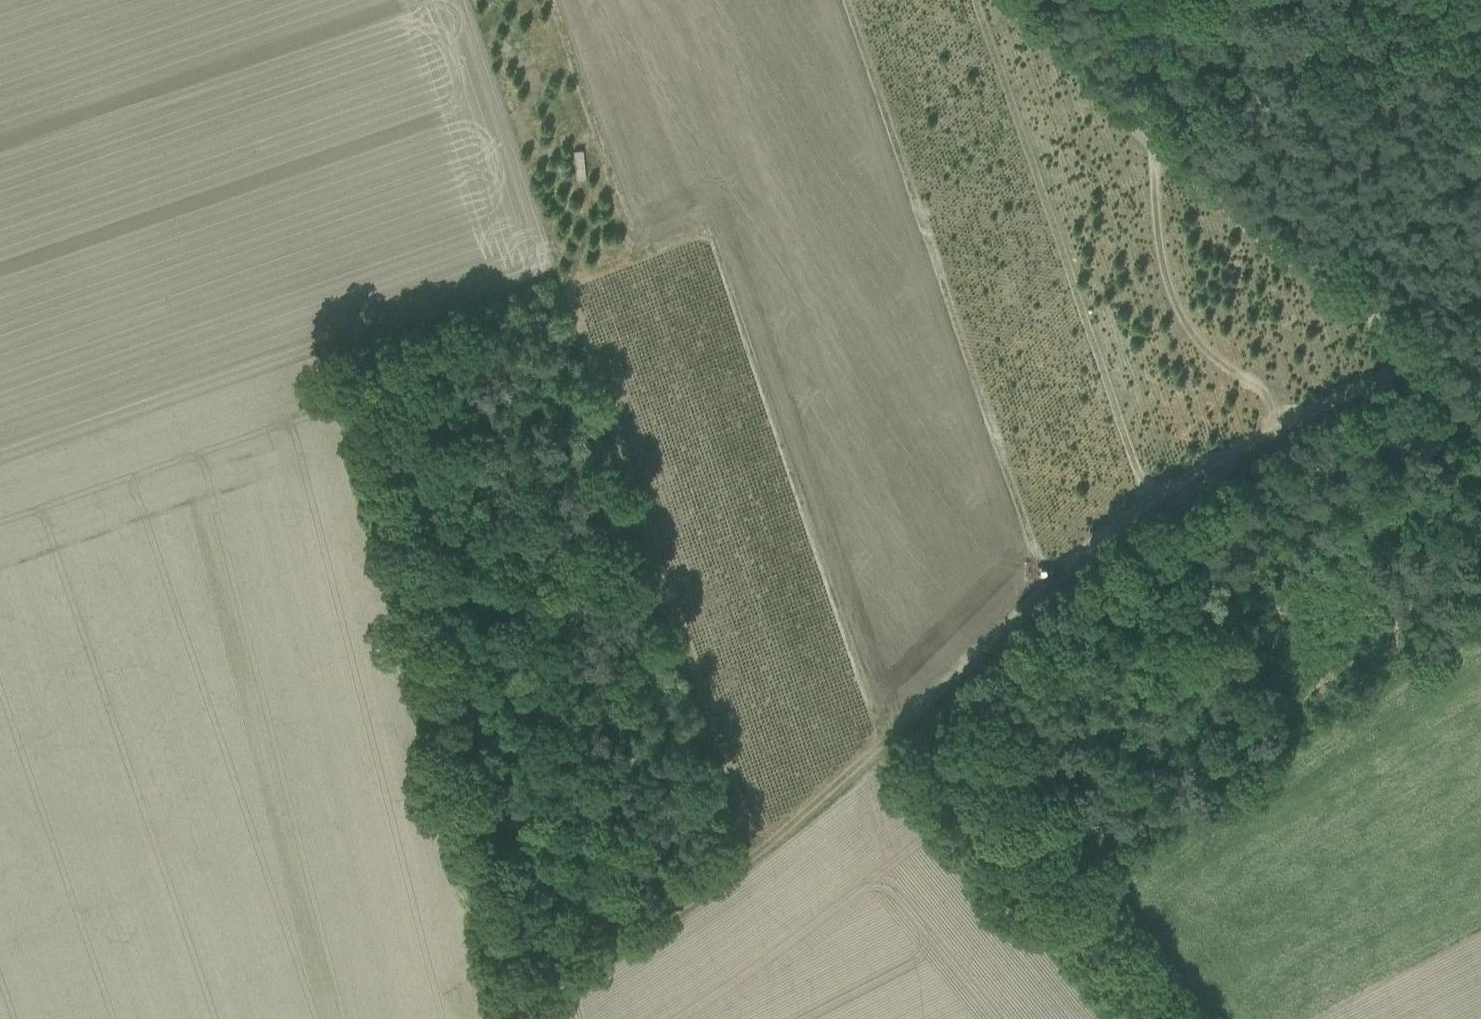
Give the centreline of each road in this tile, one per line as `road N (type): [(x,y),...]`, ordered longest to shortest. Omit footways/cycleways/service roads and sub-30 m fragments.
road 1 (track): [(1118,0),(1152,146),(1228,216),(1383,328),(1399,352),(1388,376),(1176,481),(1070,567),(781,834),(698,894),(497,1013)]
road 2 (track): [(1152,146),(1155,216),(1171,292),(1201,346),(1273,402),(1284,423)]
road 3 (track): [(1152,146),(1035,0)]

